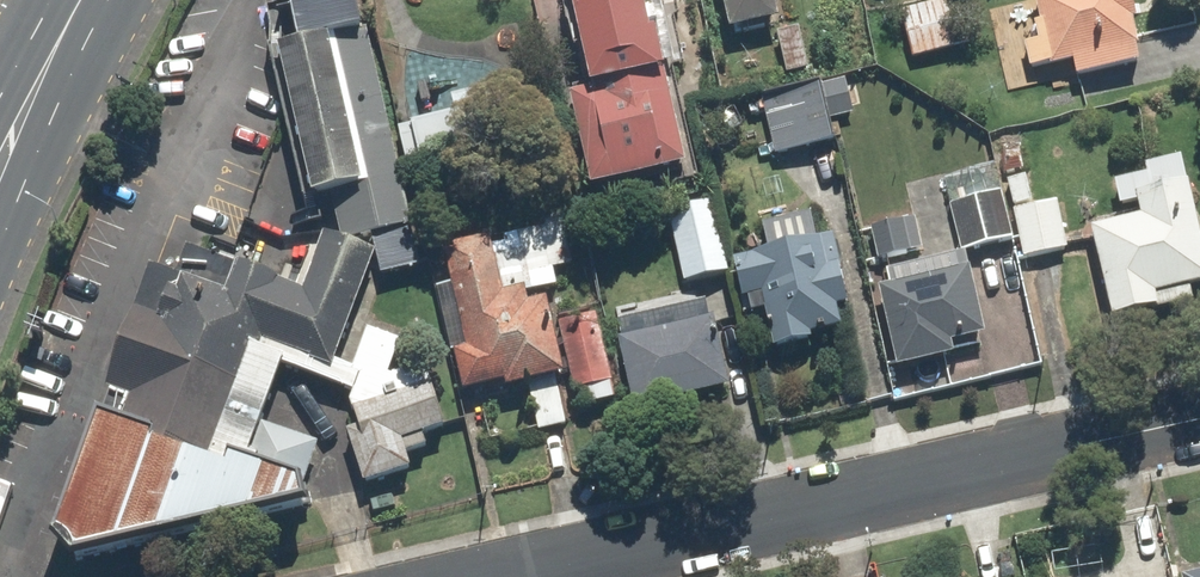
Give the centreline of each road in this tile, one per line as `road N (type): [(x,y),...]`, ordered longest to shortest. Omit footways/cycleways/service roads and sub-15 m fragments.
road 1 (residential): [(1199,425),(541,576)]
road 2 (primary): [(82,0),(0,165)]

